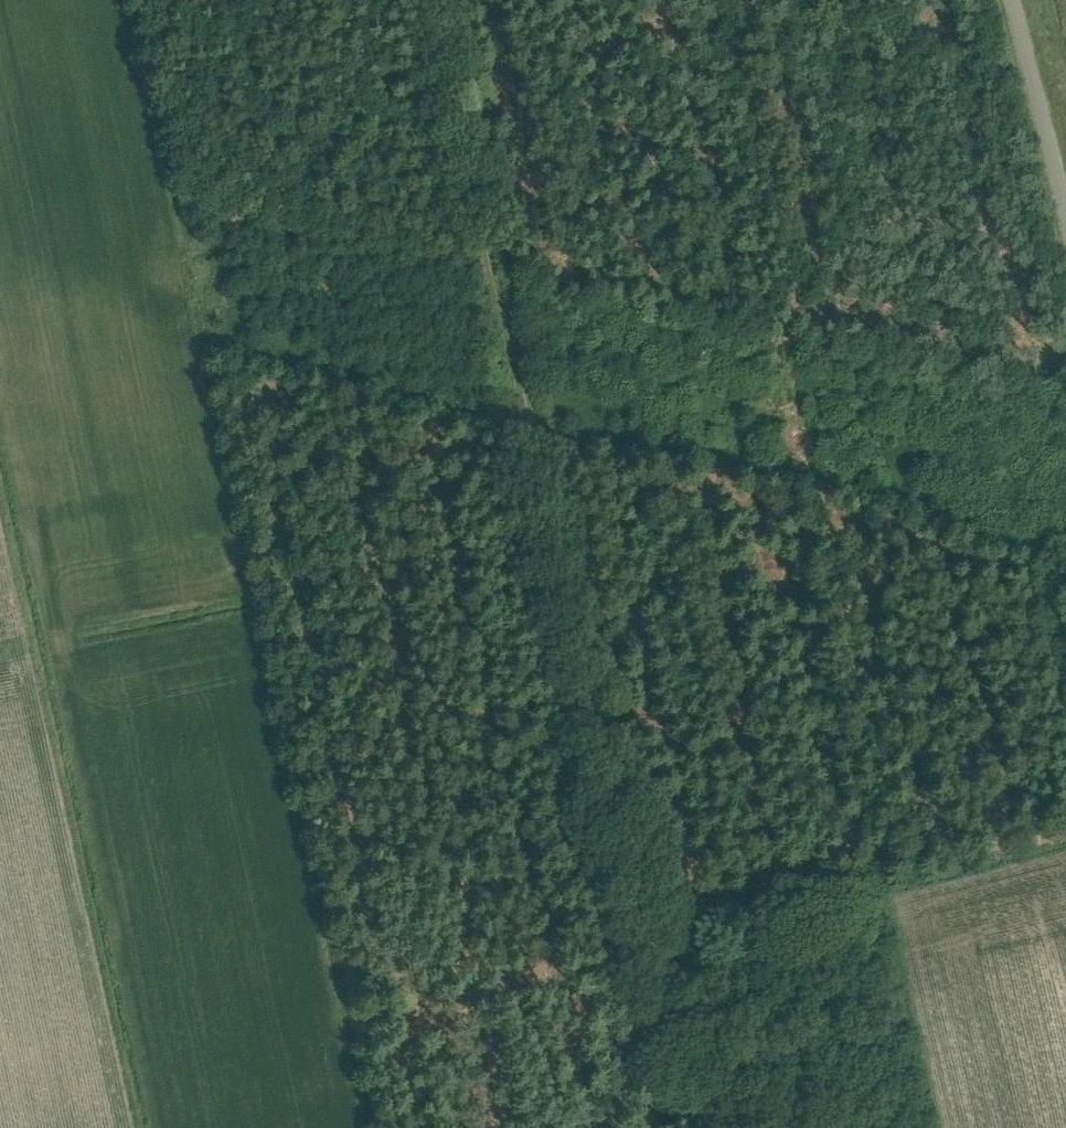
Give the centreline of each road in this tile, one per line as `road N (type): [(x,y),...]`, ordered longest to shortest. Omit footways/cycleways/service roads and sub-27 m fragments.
road 1 (track): [(695,1127),(444,0)]
road 2 (unclassified): [(1065,218),(1012,0)]

